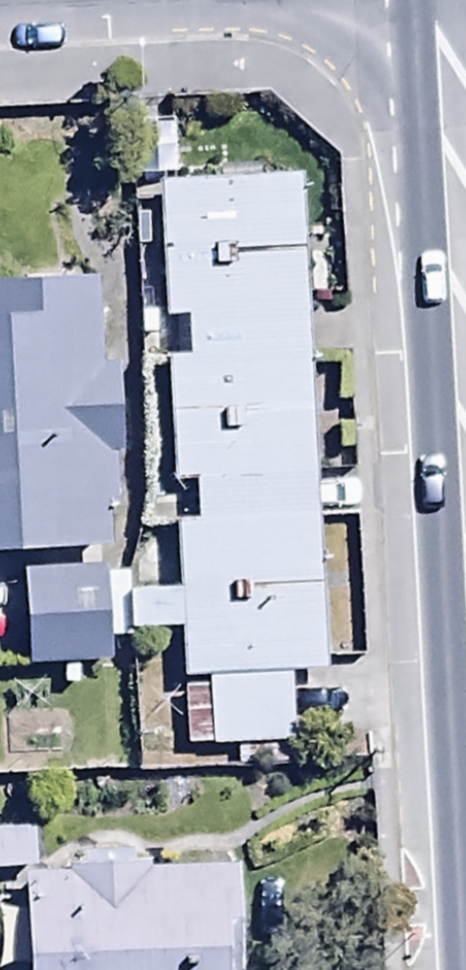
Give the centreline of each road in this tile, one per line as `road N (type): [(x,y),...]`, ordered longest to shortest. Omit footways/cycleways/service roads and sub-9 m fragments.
road 1 (secondary): [(465,420),(444,0)]

